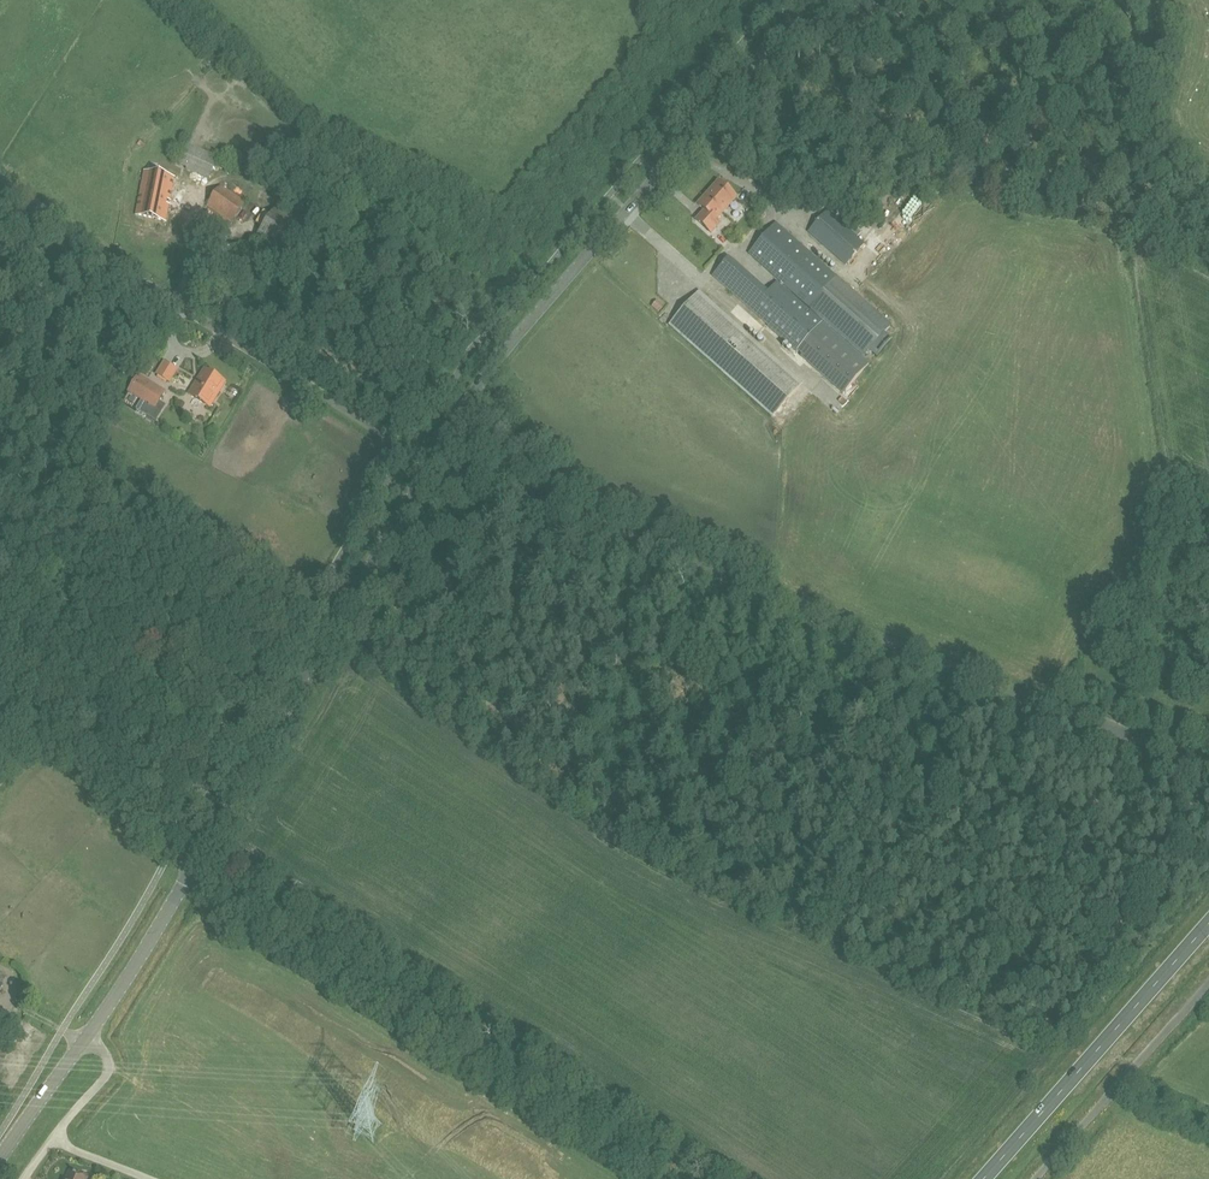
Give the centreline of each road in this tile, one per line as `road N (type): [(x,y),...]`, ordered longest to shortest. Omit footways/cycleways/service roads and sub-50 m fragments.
road 1 (unclassified): [(1208,765),(432,461)]
road 2 (tertiary): [(432,461),(506,351),(811,0)]
road 3 (unclassified): [(432,461),(112,265),(0,182)]
road 4 (tertiary): [(194,869),(432,461)]
road 5 (primary): [(1208,922),(982,1178)]
road 6 (unclassified): [(1208,985),(1037,1178)]
road 7 (unclassified): [(194,869),(41,713)]
road 8 (tertiary): [(88,1038),(194,869)]
road 9 (tertiary): [(0,1162),(88,1038)]
road 10 (residential): [(88,1038),(110,1069),(54,1140)]

